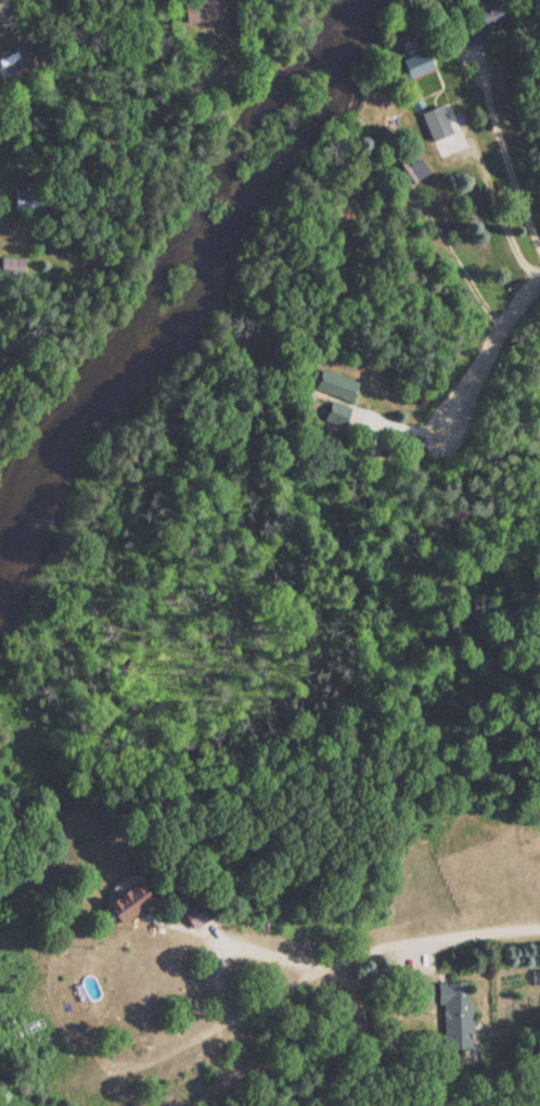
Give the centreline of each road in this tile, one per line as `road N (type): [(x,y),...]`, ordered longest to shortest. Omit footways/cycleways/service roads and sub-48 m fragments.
road 1 (residential): [(207,1105),(266,1032),(348,955)]
road 2 (residential): [(539,241),(502,282),(432,405)]
road 3 (residential): [(539,898),(369,915)]

